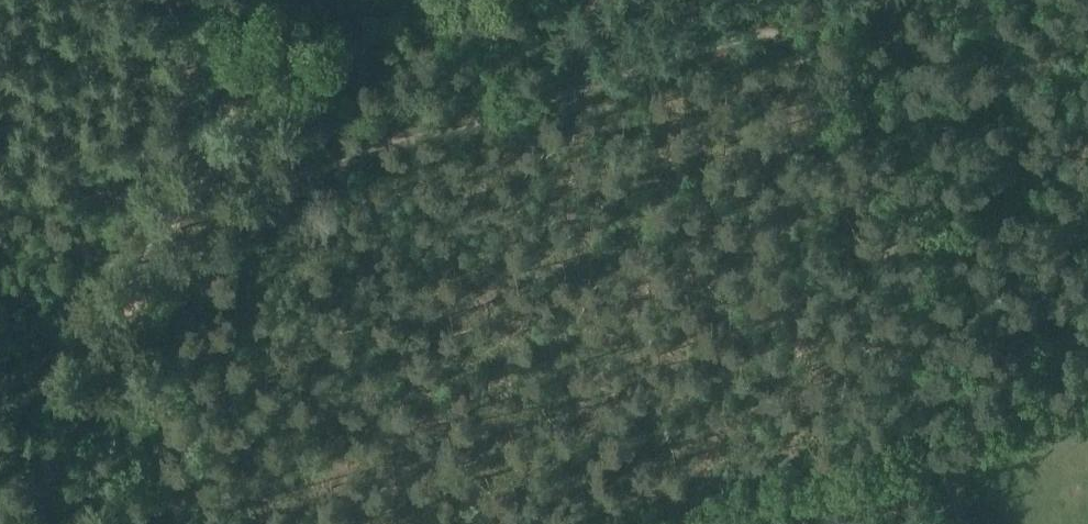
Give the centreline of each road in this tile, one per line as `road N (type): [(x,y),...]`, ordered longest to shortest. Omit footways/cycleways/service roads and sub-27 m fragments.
road 1 (track): [(19,523),(194,183)]
road 2 (track): [(927,450),(688,523)]
road 3 (track): [(194,183),(283,0)]

